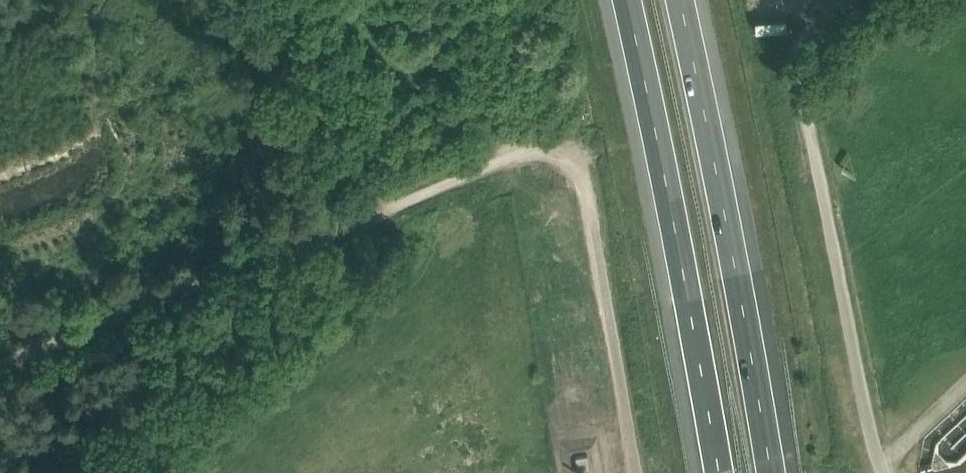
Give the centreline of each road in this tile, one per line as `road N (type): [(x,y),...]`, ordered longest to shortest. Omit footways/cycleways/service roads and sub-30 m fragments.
road 1 (unclassified): [(637,472),(590,175),(579,162),(532,150),(383,203)]
road 2 (motorway): [(626,0),(720,472)]
road 3 (motorway): [(771,472),(679,0)]
road 4 (track): [(383,203),(0,361)]
road 5 (unclassified): [(885,472),(811,121)]
road 6 (track): [(383,203),(355,186),(261,0)]
road 7 (track): [(851,0),(802,44),(811,121)]

